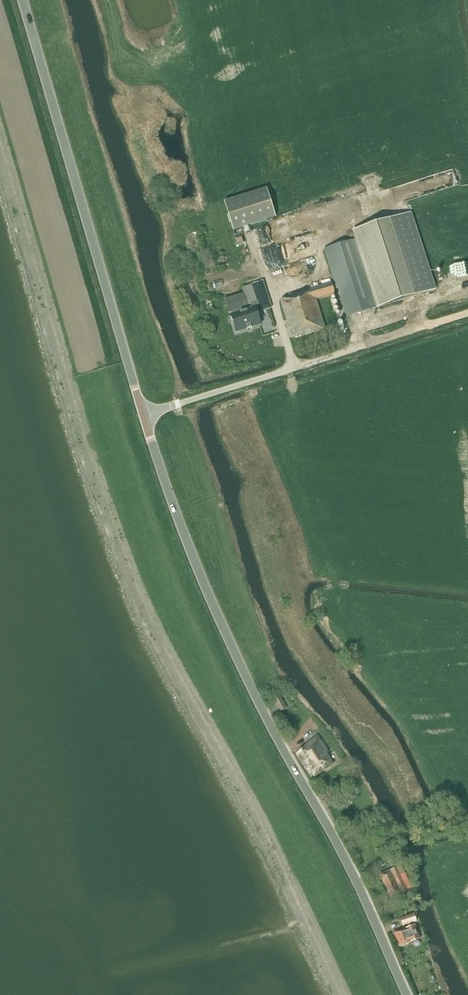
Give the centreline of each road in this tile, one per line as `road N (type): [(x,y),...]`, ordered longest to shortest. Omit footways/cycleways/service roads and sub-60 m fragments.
road 1 (tertiary): [(408,994),(257,707),(172,500),(146,415)]
road 2 (tertiary): [(146,415),(20,0)]
road 3 (track): [(216,393),(467,314)]

